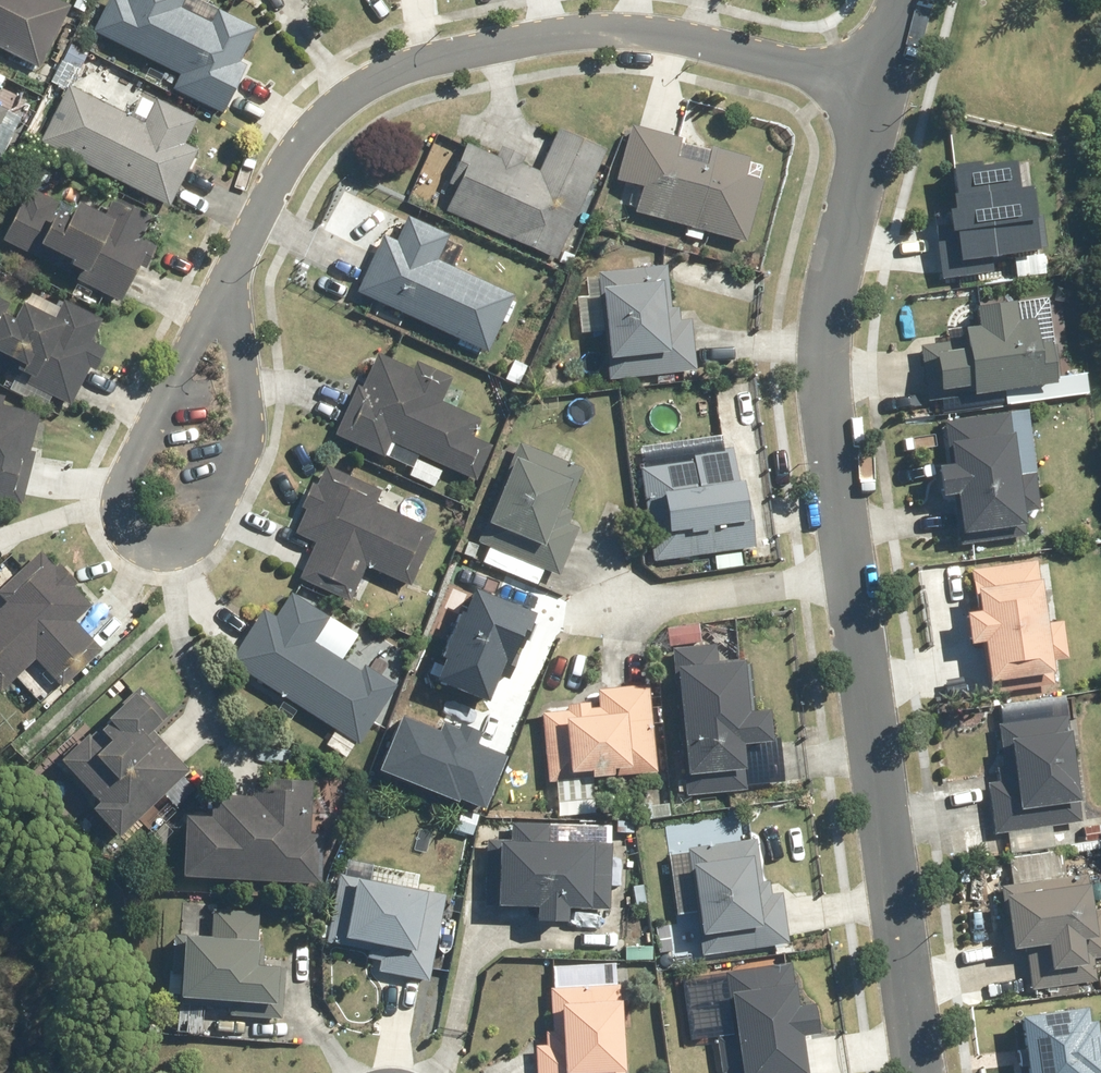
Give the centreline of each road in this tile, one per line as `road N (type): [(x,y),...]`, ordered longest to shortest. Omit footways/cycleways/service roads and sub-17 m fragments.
road 1 (residential): [(915,1072),(826,346),(834,269),(884,84)]
road 2 (residential): [(226,285),(301,141),(339,103),(397,73),(546,37),(644,31),(884,84)]
road 3 (residential): [(226,285),(249,428),(237,466),(205,528),(176,546),(133,533),(123,503),(127,479)]
road 4 (residential): [(127,479),(226,285)]

